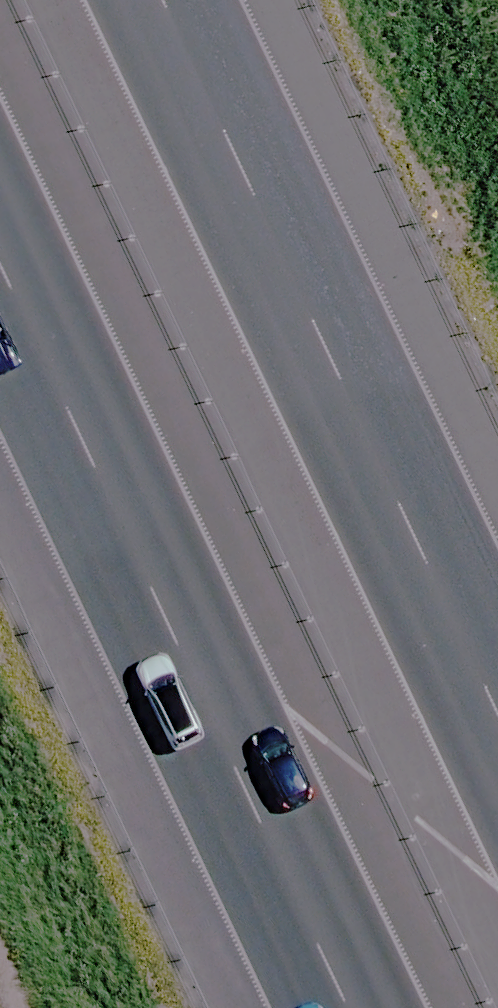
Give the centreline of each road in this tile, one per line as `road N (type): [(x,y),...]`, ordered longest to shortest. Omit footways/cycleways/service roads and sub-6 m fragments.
road 1 (motorway): [(391,1007),(0,194)]
road 2 (motorway): [(194,0),(497,646)]

